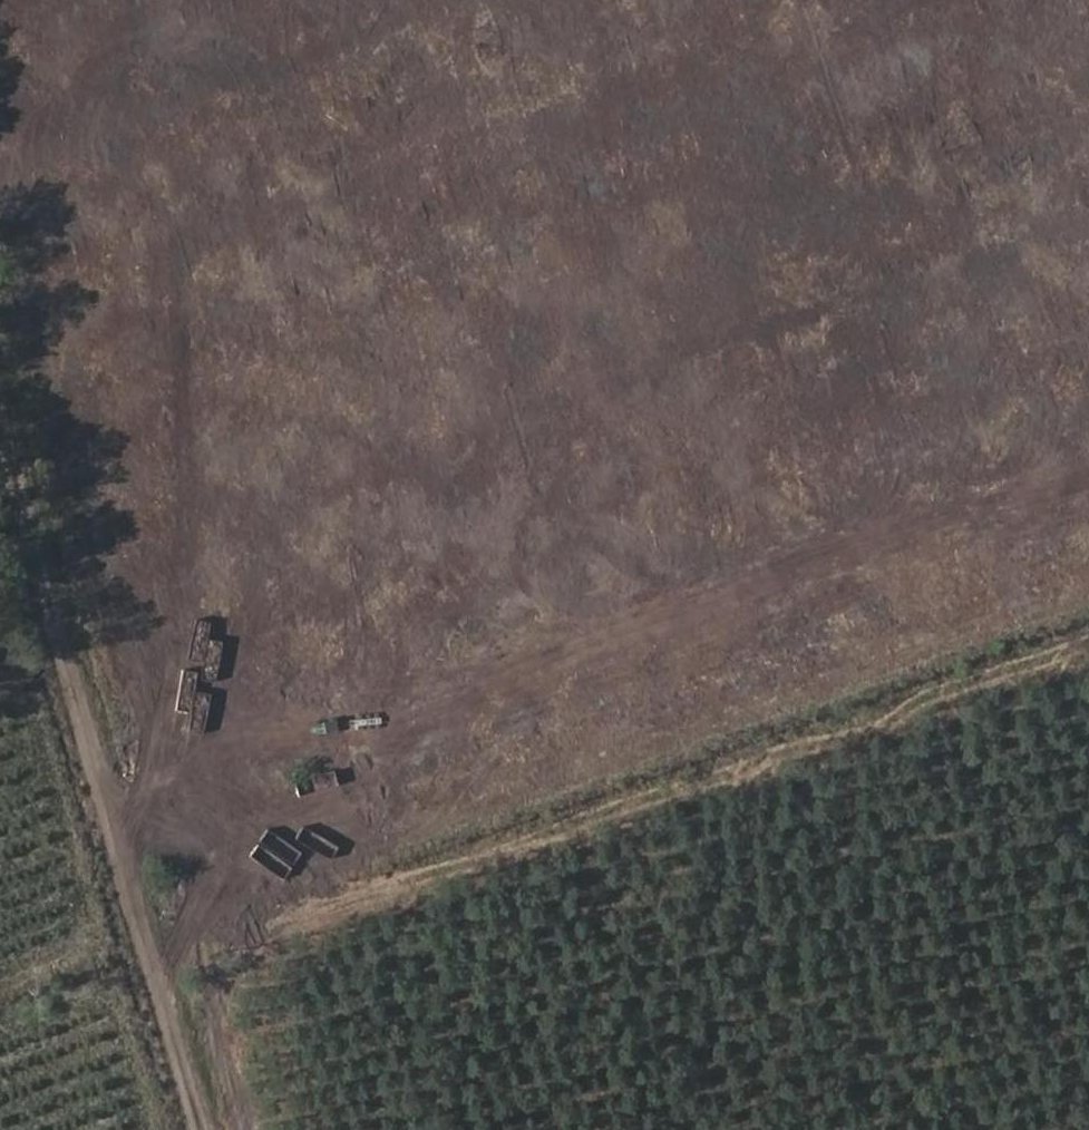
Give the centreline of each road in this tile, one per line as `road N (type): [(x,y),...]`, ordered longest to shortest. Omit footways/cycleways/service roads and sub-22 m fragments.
road 1 (track): [(0,401),(204,1129)]

